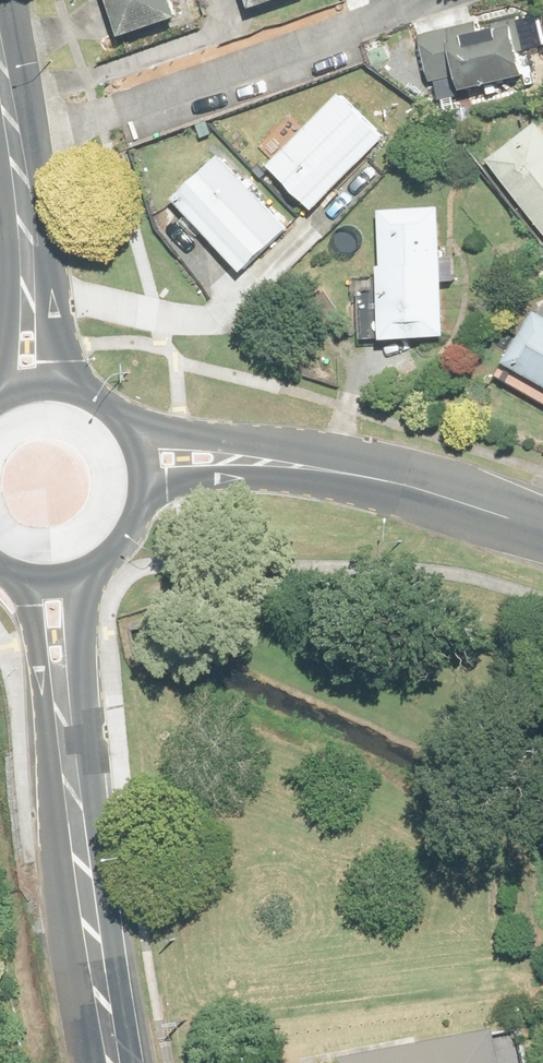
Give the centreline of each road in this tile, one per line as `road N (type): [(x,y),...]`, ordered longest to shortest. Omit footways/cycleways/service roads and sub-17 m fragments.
road 1 (tertiary): [(62,702),(113,1062)]
road 2 (tertiary): [(282,463),(376,477),(542,531)]
road 3 (tertiary): [(27,268),(0,56)]
road 4 (tertiary): [(126,425),(282,463)]
road 5 (tertiary): [(282,463),(144,485)]
road 6 (tertiary): [(84,569),(83,635),(62,702)]
road 7 (tertiary): [(62,702),(35,640),(25,574)]
road 8 (tertiary): [(27,268),(74,389)]

